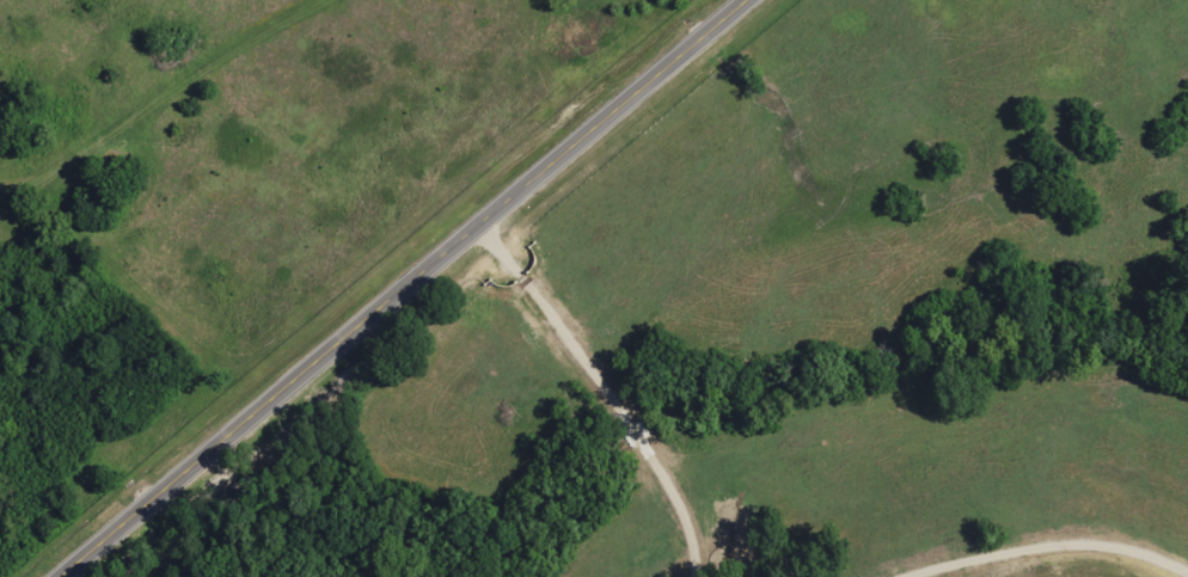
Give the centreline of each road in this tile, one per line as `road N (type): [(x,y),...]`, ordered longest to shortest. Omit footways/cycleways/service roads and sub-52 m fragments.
road 1 (tertiary): [(67,576),(753,0)]

